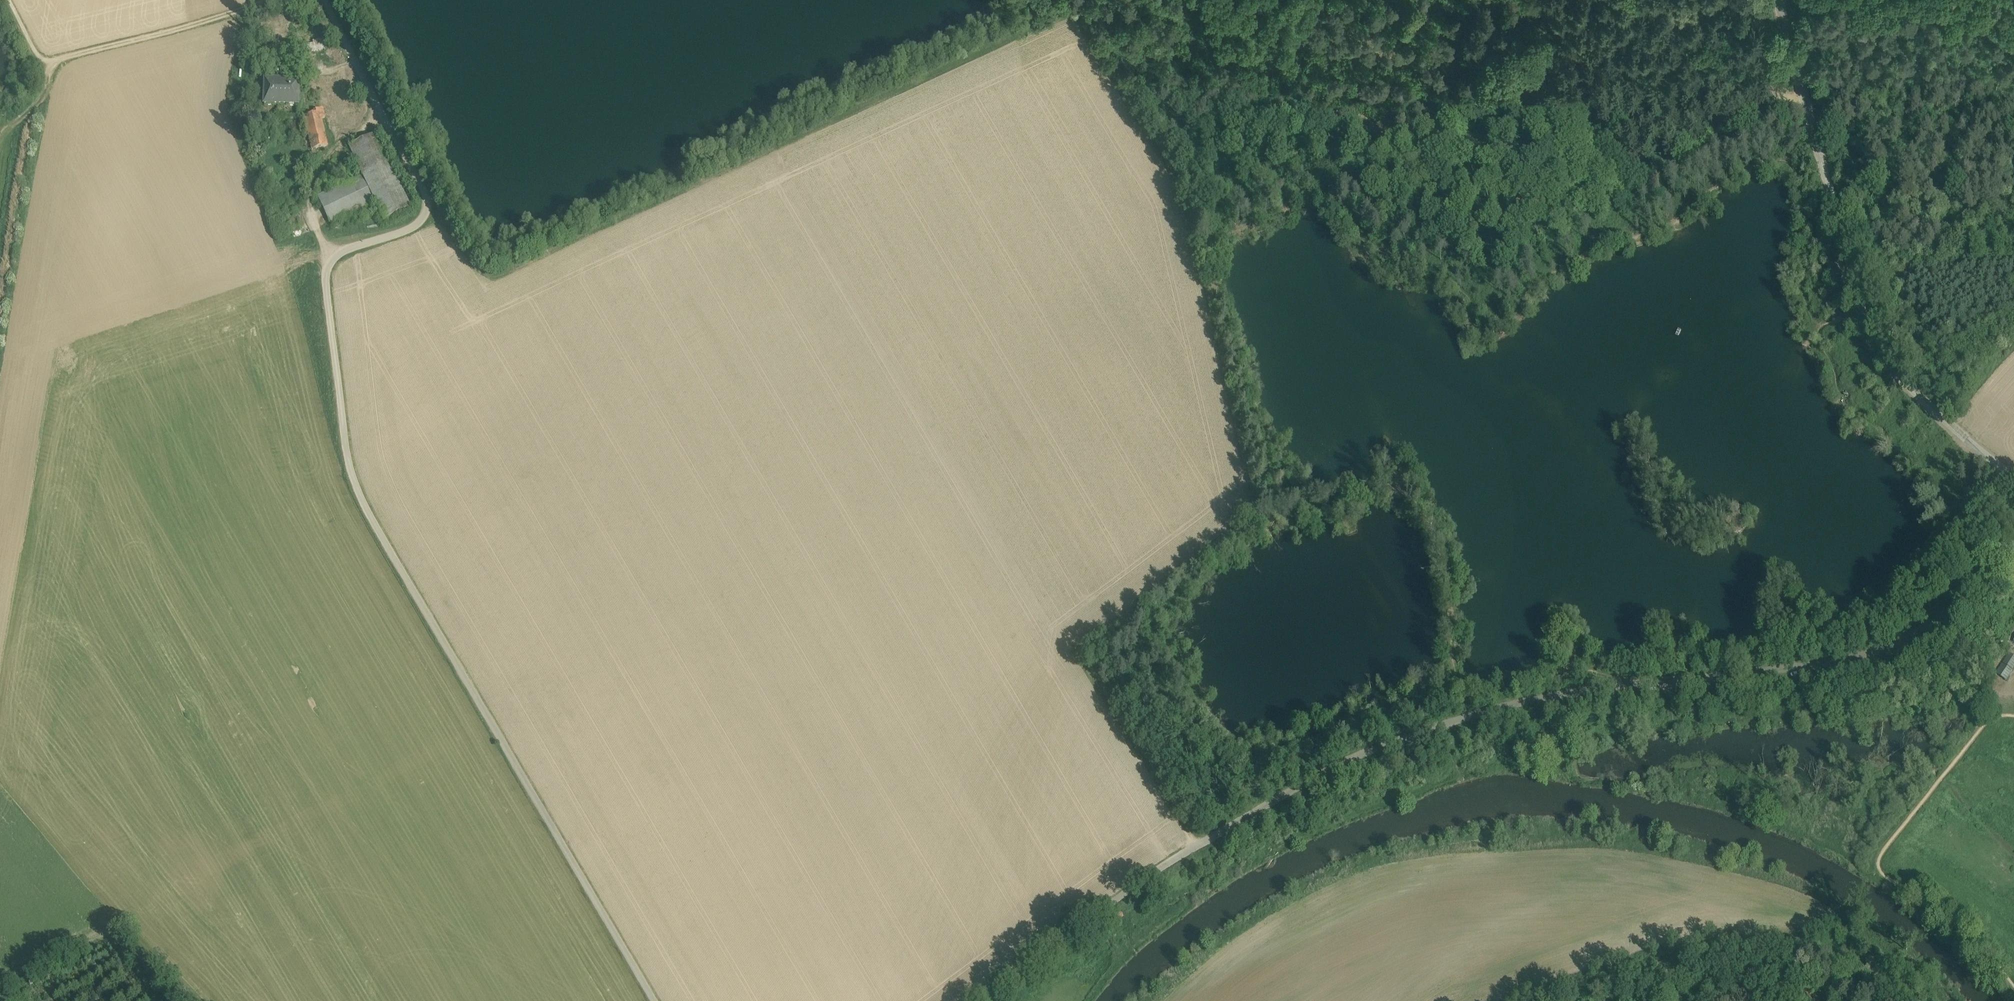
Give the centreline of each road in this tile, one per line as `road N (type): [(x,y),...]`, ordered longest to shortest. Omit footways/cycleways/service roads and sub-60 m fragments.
road 1 (track): [(2013,571),(1957,618),(1853,663),(1514,695),(1412,724),(1305,775),(1116,893),(971,1000)]
road 2 (track): [(655,1000),(363,496),(350,459),(329,268),(339,253),(416,229),(432,204)]
road 3 (unclassified): [(2013,472),(1895,368),(1859,289),(1782,0)]

